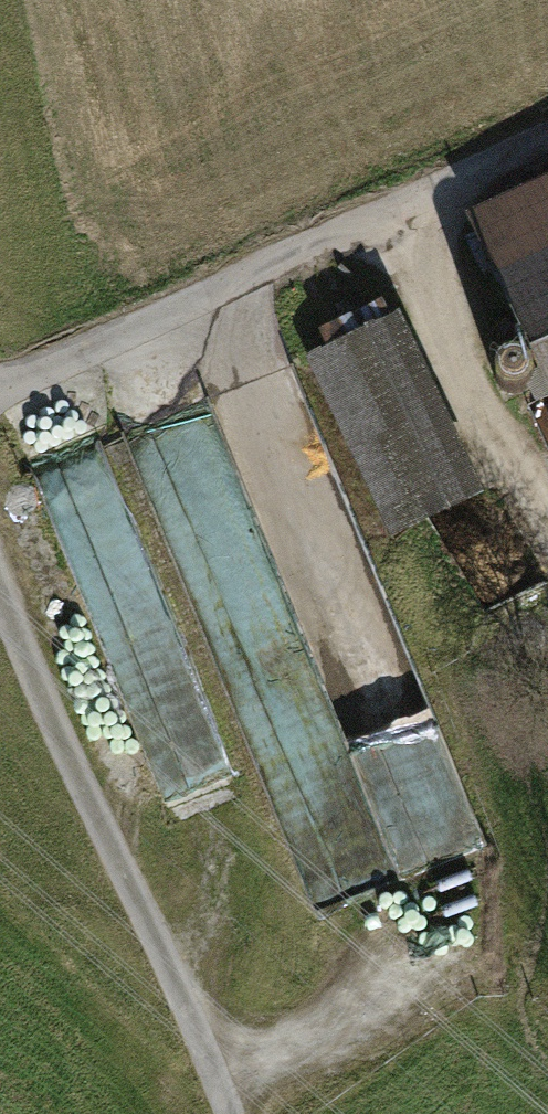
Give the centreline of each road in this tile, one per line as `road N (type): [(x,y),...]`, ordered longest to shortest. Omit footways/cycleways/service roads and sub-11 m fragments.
road 1 (unclassified): [(547,142),(0,395)]
road 2 (track): [(230,1113),(0,591)]
road 3 (track): [(202,1054),(547,834)]
road 4 (track): [(547,530),(403,211)]

